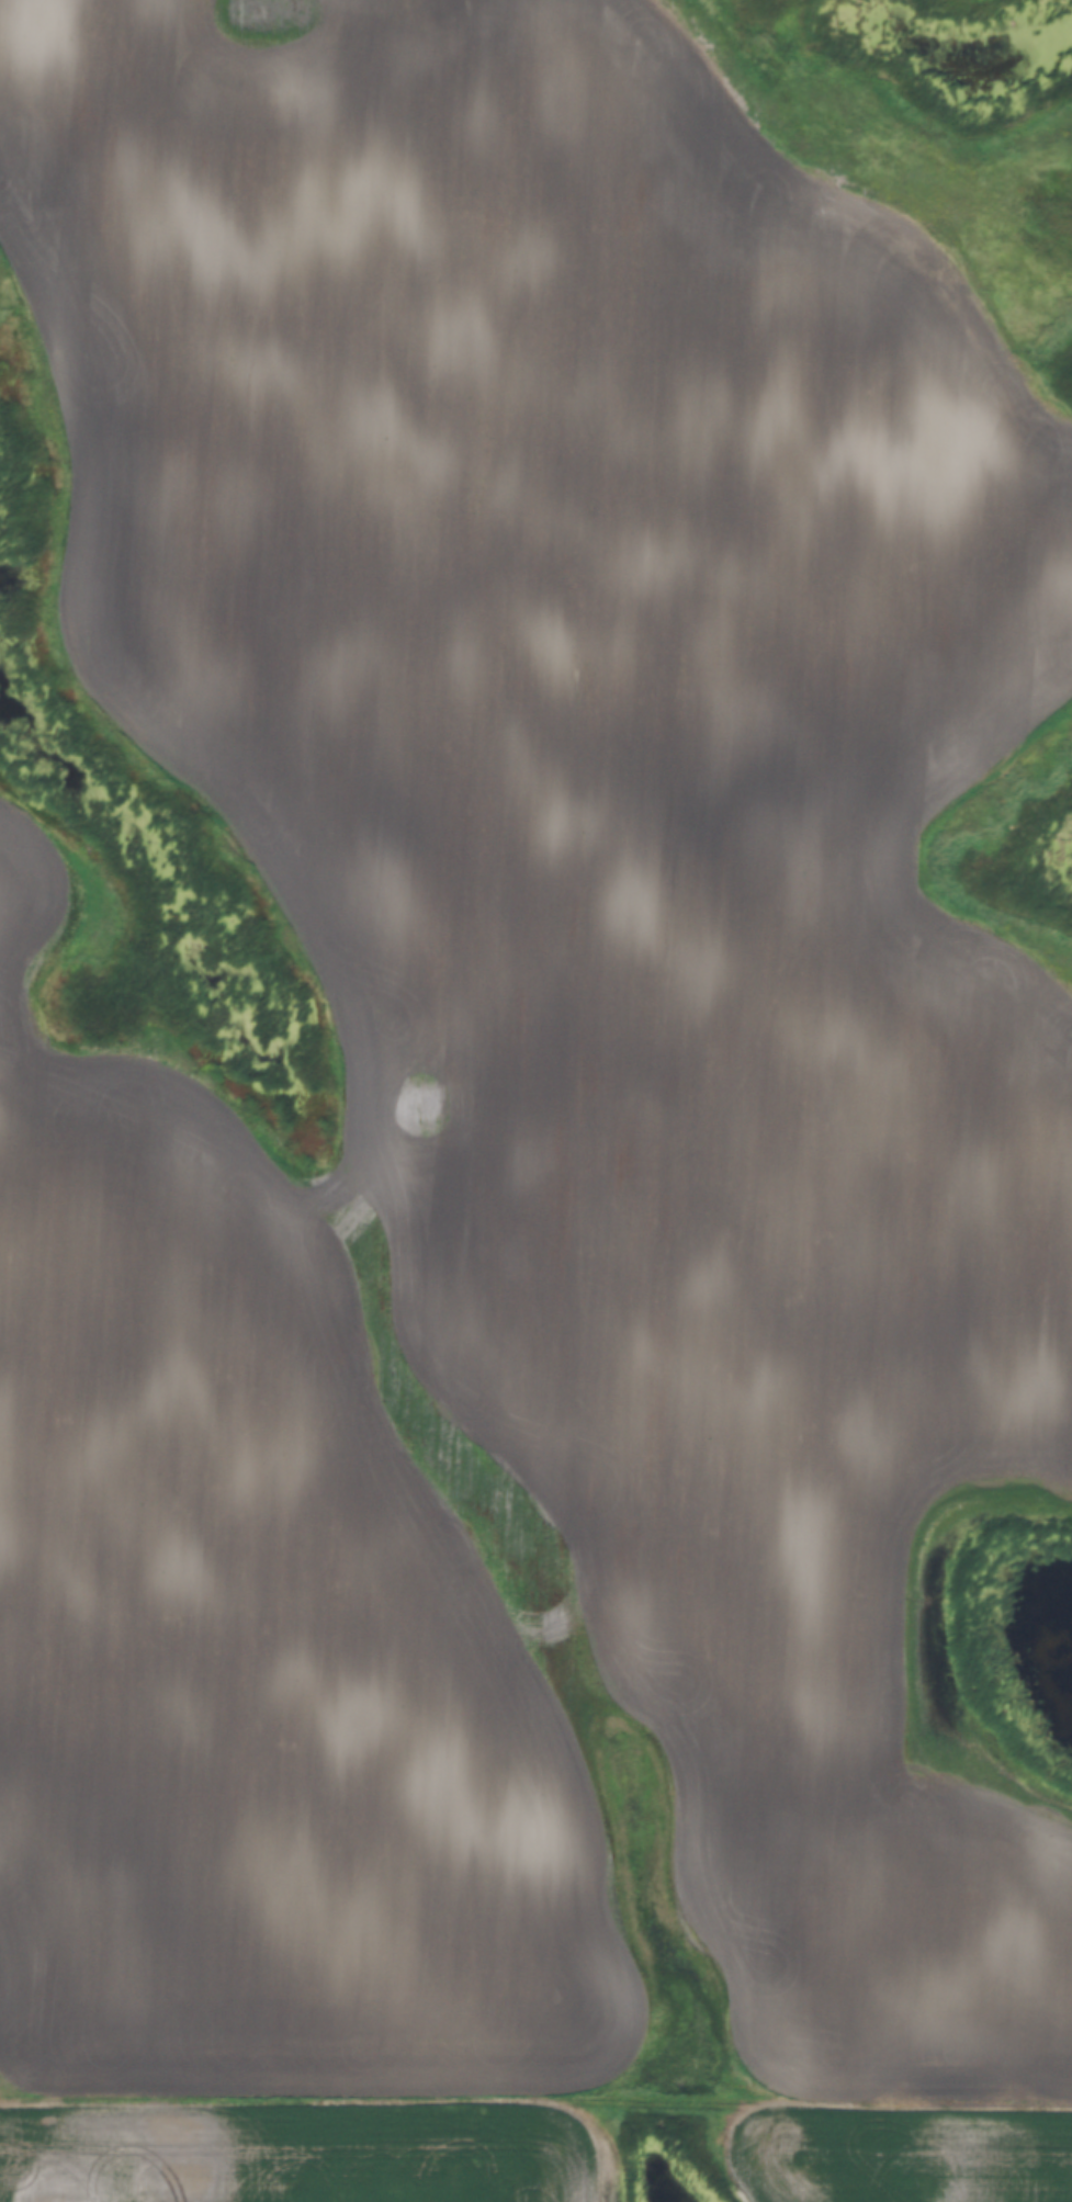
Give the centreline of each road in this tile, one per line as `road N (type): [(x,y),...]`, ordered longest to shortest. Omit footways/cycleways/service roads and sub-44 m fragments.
road 1 (track): [(1071,2124),(0,2132)]

